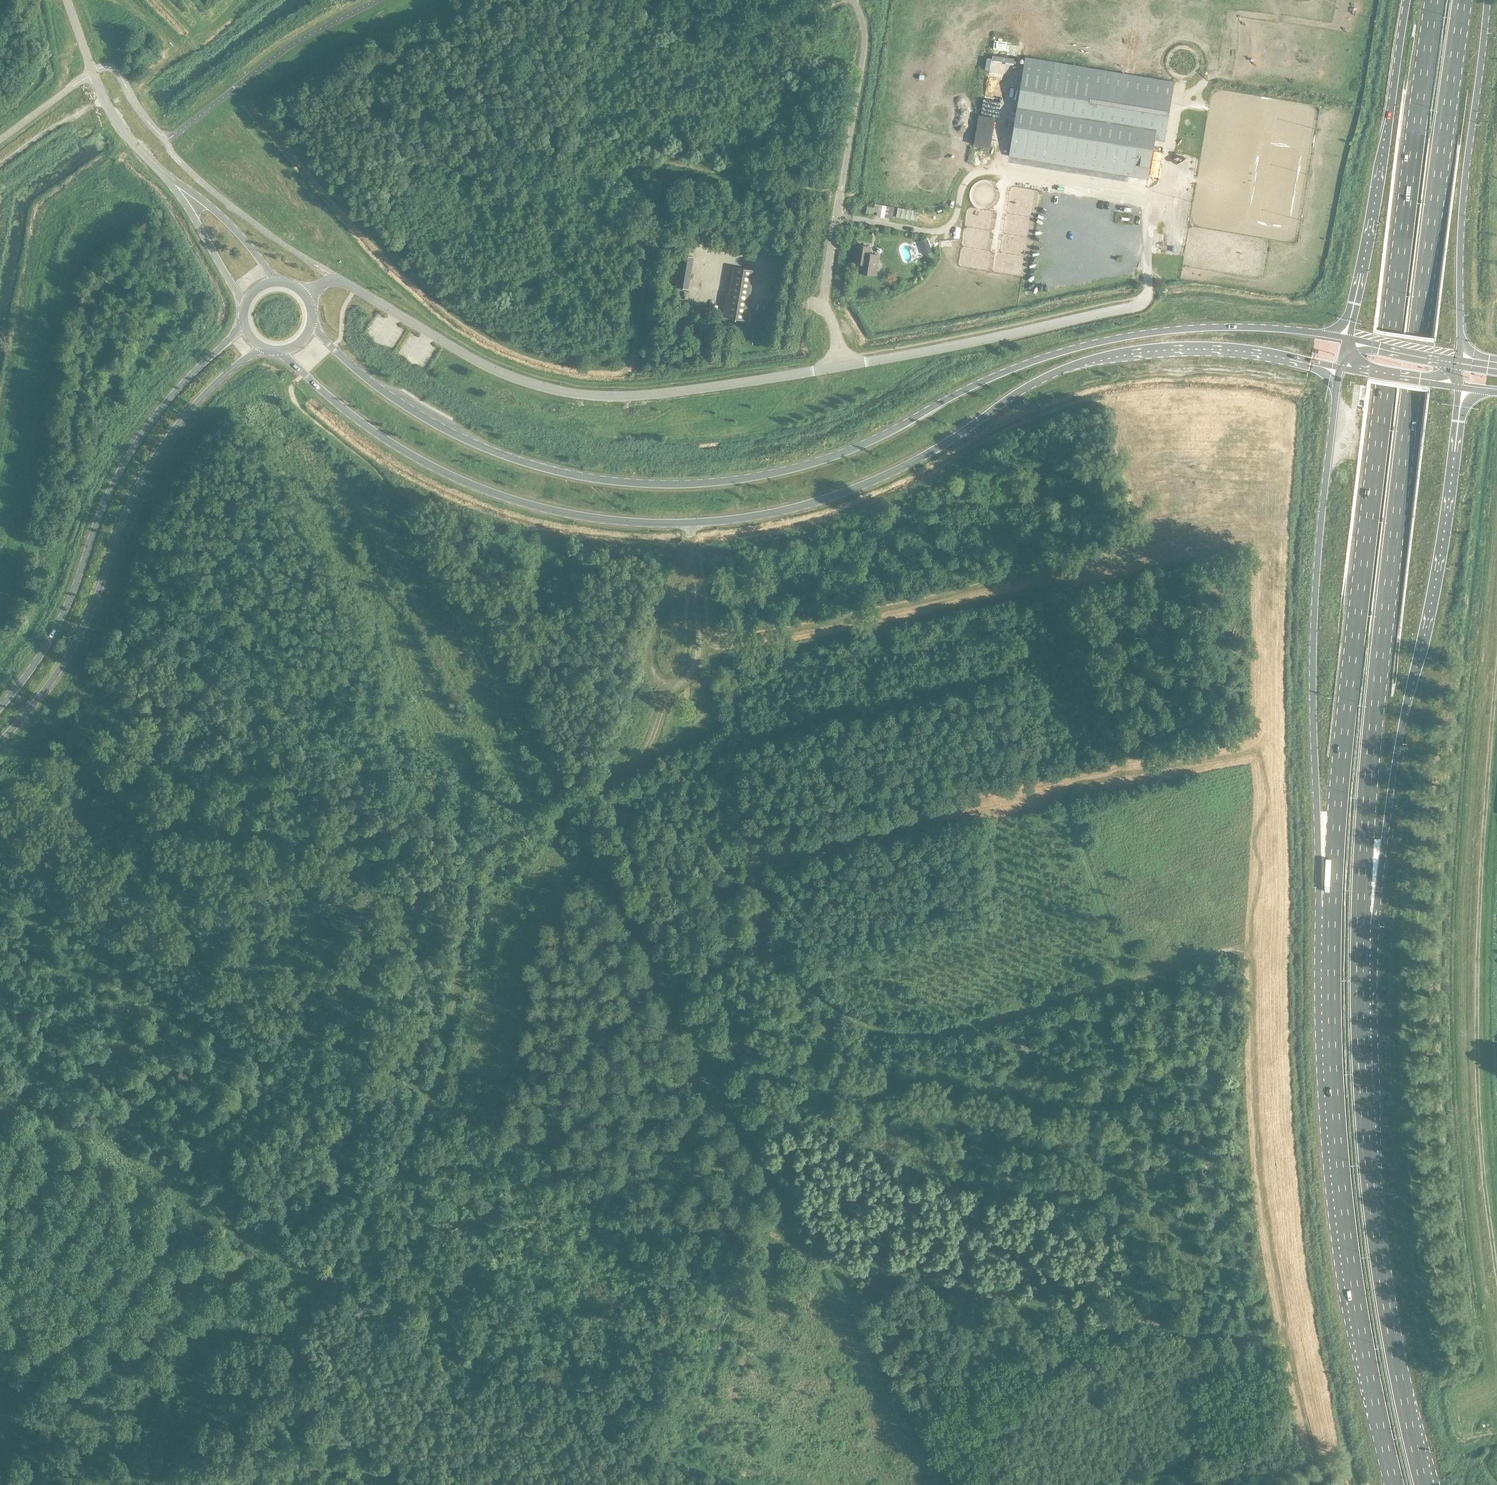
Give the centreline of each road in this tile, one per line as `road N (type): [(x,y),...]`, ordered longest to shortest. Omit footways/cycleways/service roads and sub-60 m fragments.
road 1 (secondary): [(284,351),(343,409),(445,473),(551,510),(641,523),(755,516),(859,486),(919,459),(1026,387),(1098,358),(1207,346),(1340,369)]
road 2 (secondary): [(1346,338),(1264,327),(1128,335),(1008,370),(806,465),(683,484),(569,474),(492,451),(395,399),(312,324)]
road 3 (trunk): [(1364,916),(1385,601),(1463,0)]
road 4 (trunk): [(1434,0),(1379,411),(1330,906)]
road 5 (unclassified): [(303,294),(336,281),(495,372),(578,396),(643,398),(844,365),(823,301),(840,191)]
road 6 (track): [(1496,686),(1476,946),(1478,1100),(1496,1272)]
road 7 (trunk): [(1330,906),(1344,1211),(1393,1484)]
road 8 (trunk): [(1426,1484),(1384,1298),(1368,1164),(1364,916)]
road 9 (trunk): [(1340,369),(1317,552),(1311,692),(1330,906)]
road 10 (trunk): [(1364,916),(1437,570),(1457,387)]
road 11 (secondary): [(0,740),(67,658),(127,507),(165,441),(219,380),(263,349)]
road 12 (secondary): [(244,323),(133,446),(58,624),(0,706)]
road 13 (trunk): [(1458,360),(1464,182),(1485,0)]
road 14 (trunk): [(1406,0),(1346,338)]
road 15 (unclassified): [(169,179),(146,162),(109,109),(67,0)]
road 16 (unclassified): [(276,283),(235,230),(169,179)]
road 17 (unclassified): [(169,179),(245,306)]
road 18 (track): [(105,100),(0,164)]

